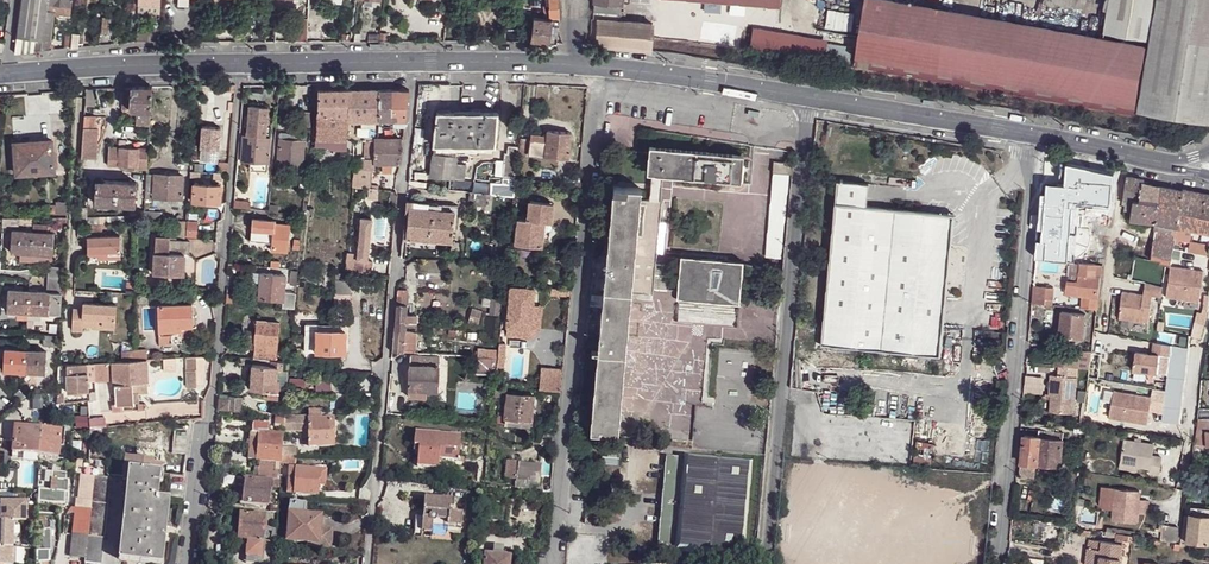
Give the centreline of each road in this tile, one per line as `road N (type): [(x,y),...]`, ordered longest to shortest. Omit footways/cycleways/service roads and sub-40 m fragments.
road 1 (residential): [(187,563),(221,344),(242,63)]
road 2 (residential): [(367,563),(415,62)]
road 3 (residential): [(549,563),(599,67)]
road 4 (unclassified): [(765,563),(810,97)]
road 5 (residential): [(1000,563),(1034,185),(1026,133)]
road 6 (tertiary): [(8,74),(242,63)]
road 7 (tertiary): [(810,97),(1026,133)]
road 8 (tertiary): [(599,67),(810,97)]
road 9 (tertiary): [(415,62),(599,67)]
road 10 (tertiary): [(242,63),(415,62)]
road 11 (tertiary): [(1026,133),(1158,161)]
road 12 (unclassified): [(1208,315),(1190,441)]

